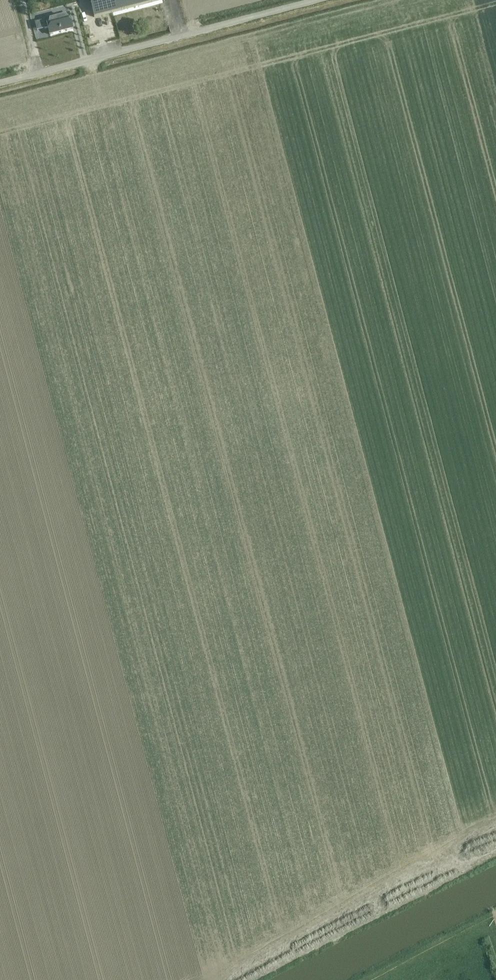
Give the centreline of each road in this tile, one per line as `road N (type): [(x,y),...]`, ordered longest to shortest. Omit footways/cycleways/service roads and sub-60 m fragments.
road 1 (unclassified): [(0,83),(316,0)]

